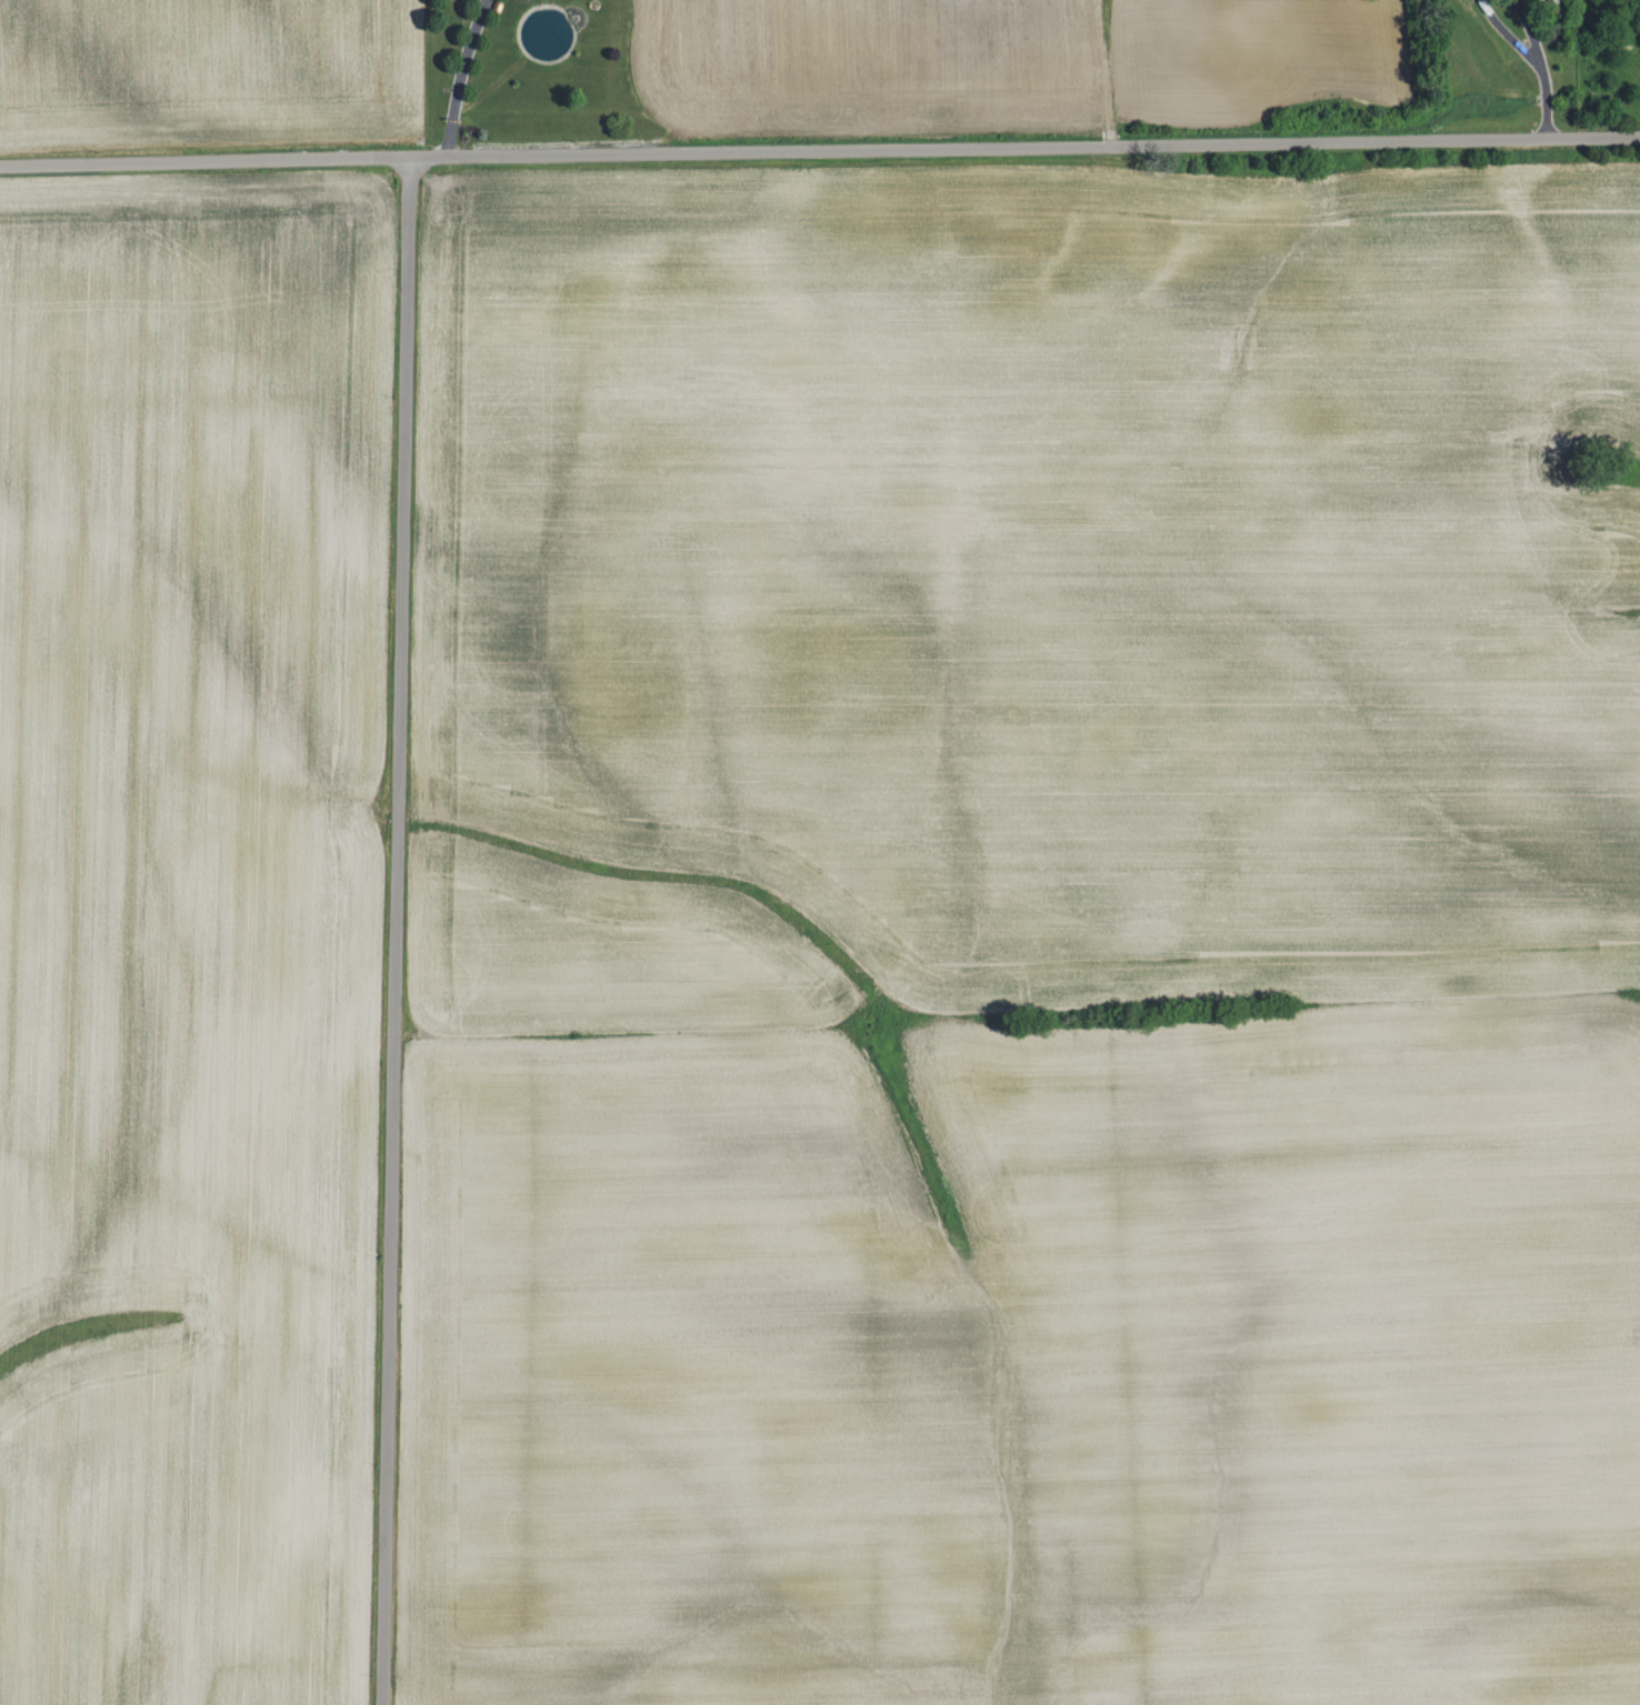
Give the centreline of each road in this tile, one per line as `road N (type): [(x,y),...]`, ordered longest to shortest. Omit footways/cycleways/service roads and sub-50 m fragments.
road 1 (residential): [(0,167),(1639,135)]
road 2 (residential): [(384,1704),(412,153)]

